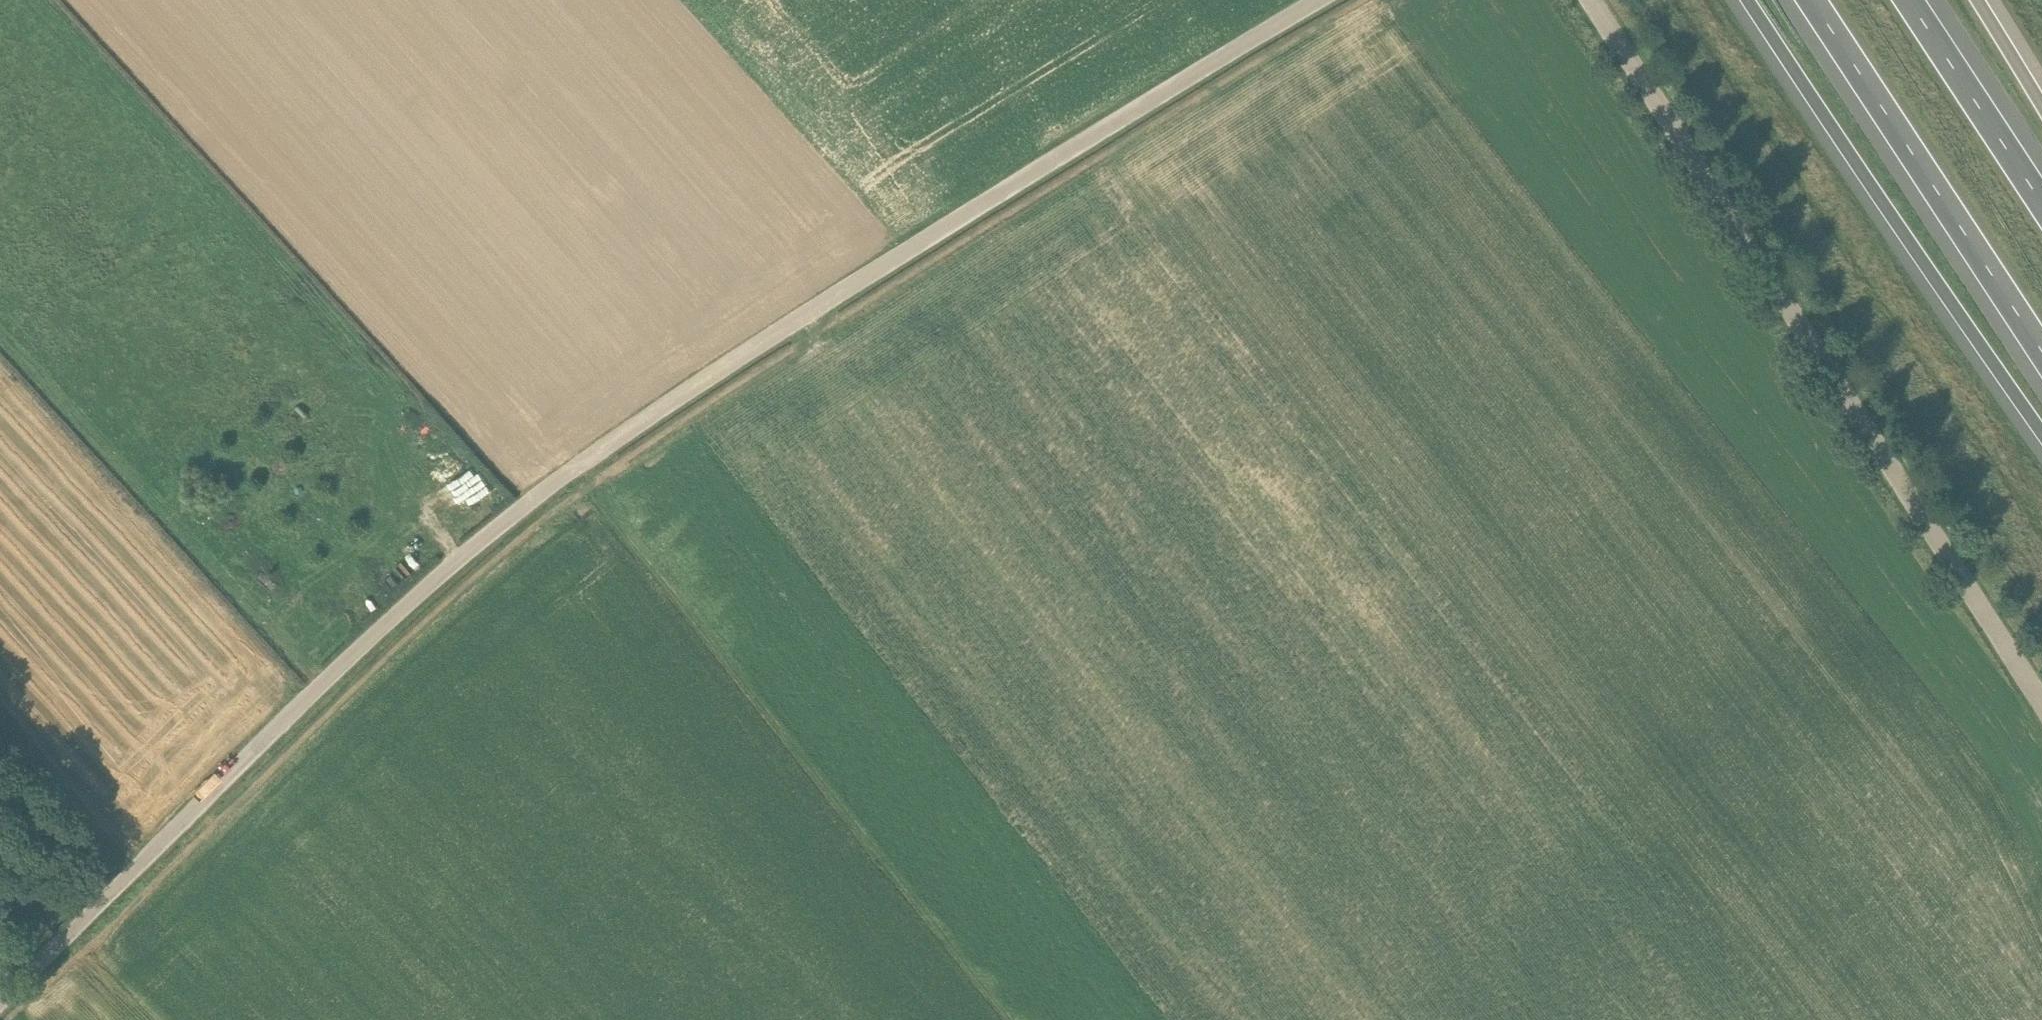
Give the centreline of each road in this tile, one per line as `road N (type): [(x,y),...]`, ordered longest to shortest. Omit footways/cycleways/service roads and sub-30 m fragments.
road 1 (unclassified): [(0,1002),(370,640),(563,478),(927,239),(1321,0)]
road 2 (unclassified): [(2041,703),(1591,0)]
road 3 (motorway): [(1746,0),(2041,435)]
road 4 (motorway): [(1811,0),(2041,353)]
road 5 (motorway): [(2041,199),(1911,0)]
road 6 (motorway): [(2041,108),(1977,0)]

